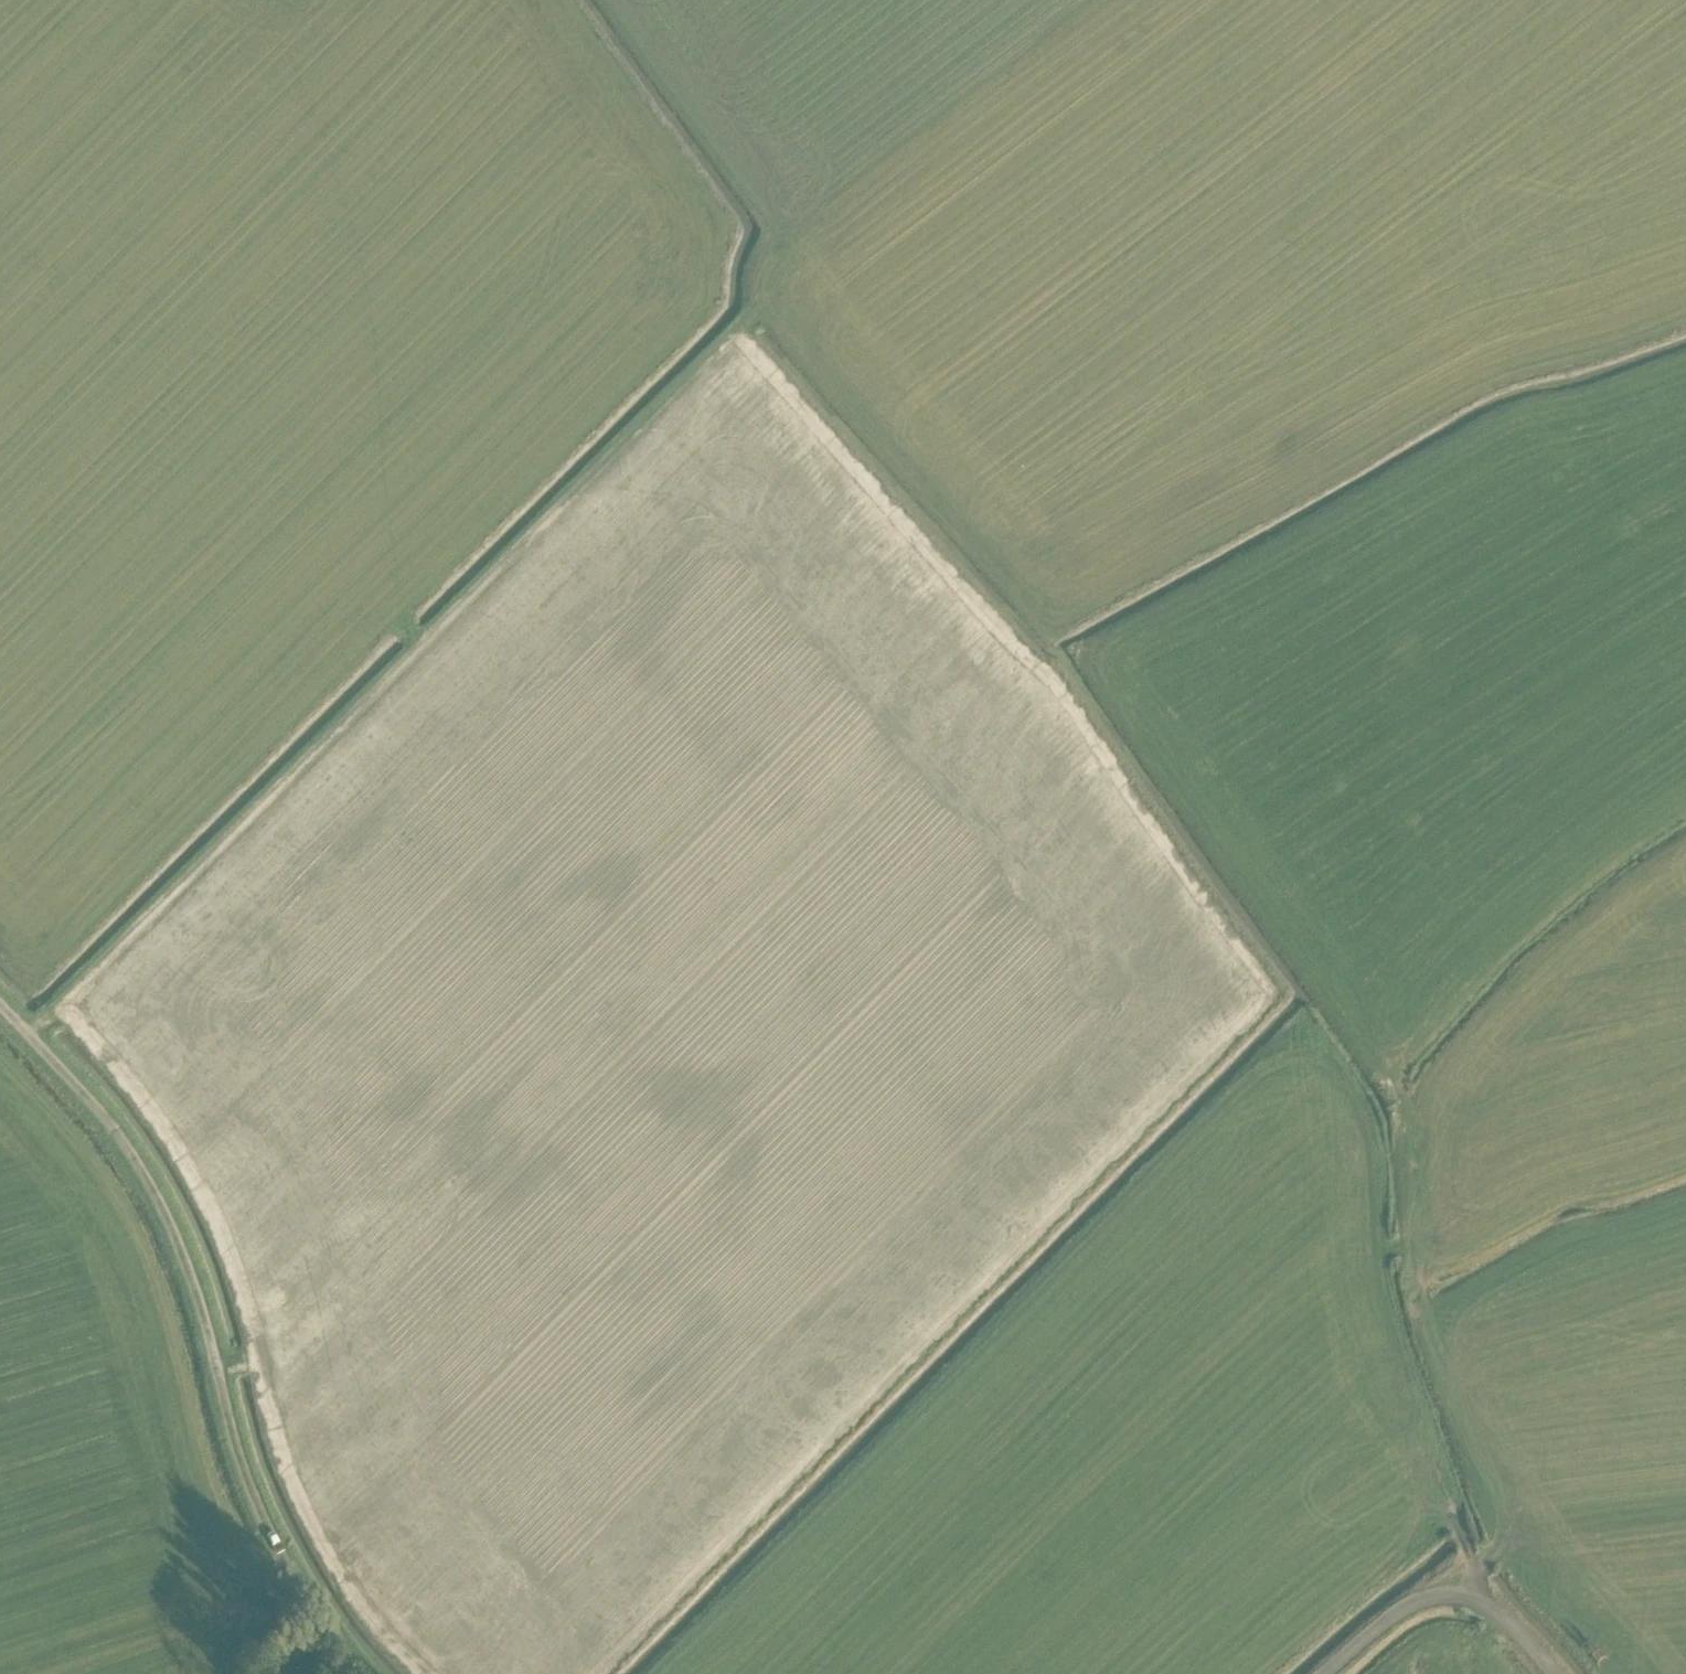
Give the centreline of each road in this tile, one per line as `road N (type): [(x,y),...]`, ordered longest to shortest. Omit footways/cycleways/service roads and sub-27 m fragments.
road 1 (track): [(362,1673),(275,1548),(253,1498),(189,1270),(161,1205),(85,1096),(0,1003)]
road 2 (track): [(1553,1673),(1487,1608),(1442,1595),(1383,1624),(1328,1673)]

